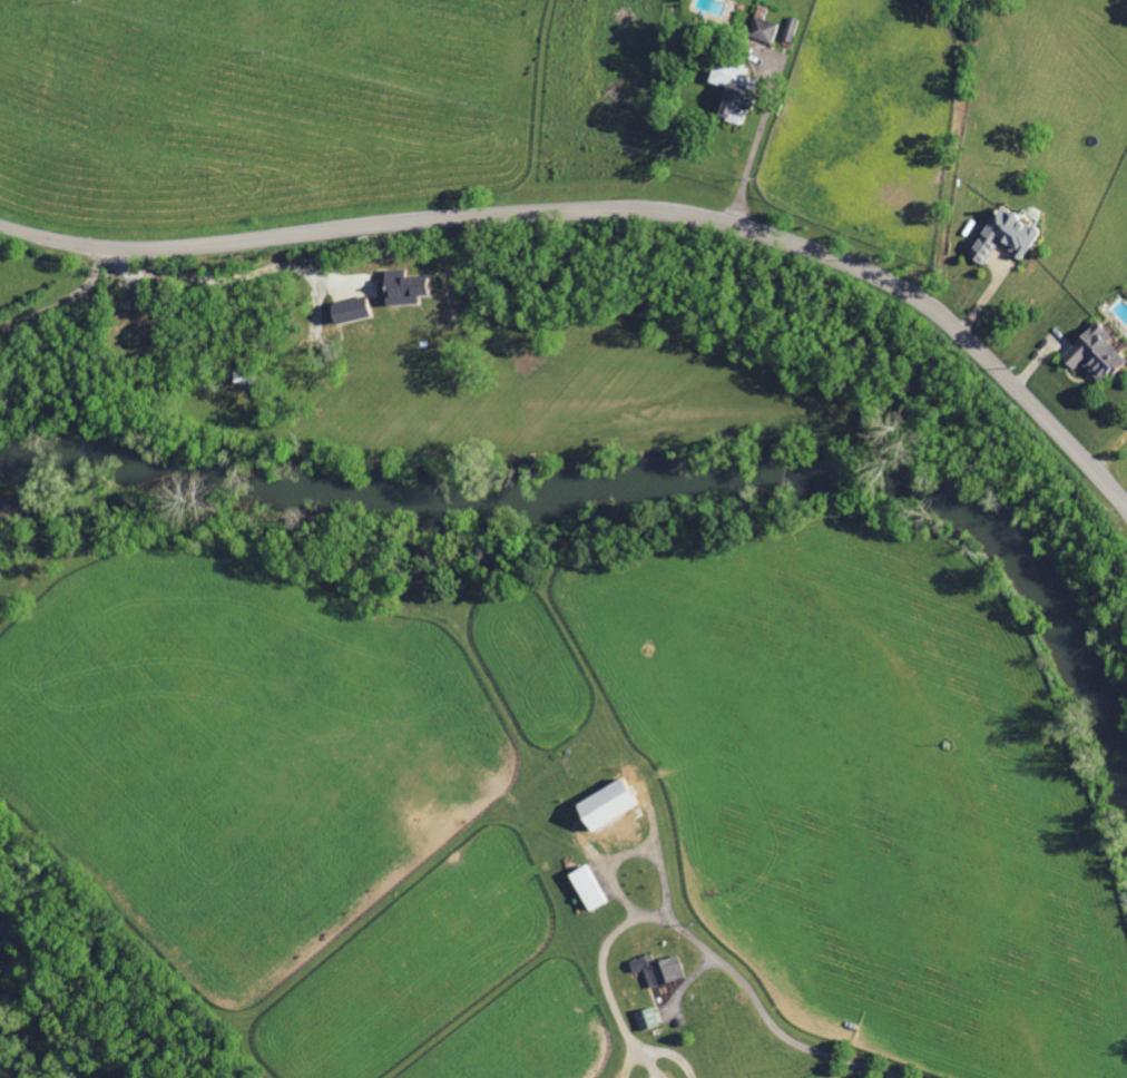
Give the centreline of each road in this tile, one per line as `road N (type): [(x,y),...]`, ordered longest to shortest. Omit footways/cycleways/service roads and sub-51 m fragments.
road 1 (residential): [(0,224),(99,246),(166,248),(540,210),(648,210),(732,224),(914,295),(981,349),(1126,504)]

